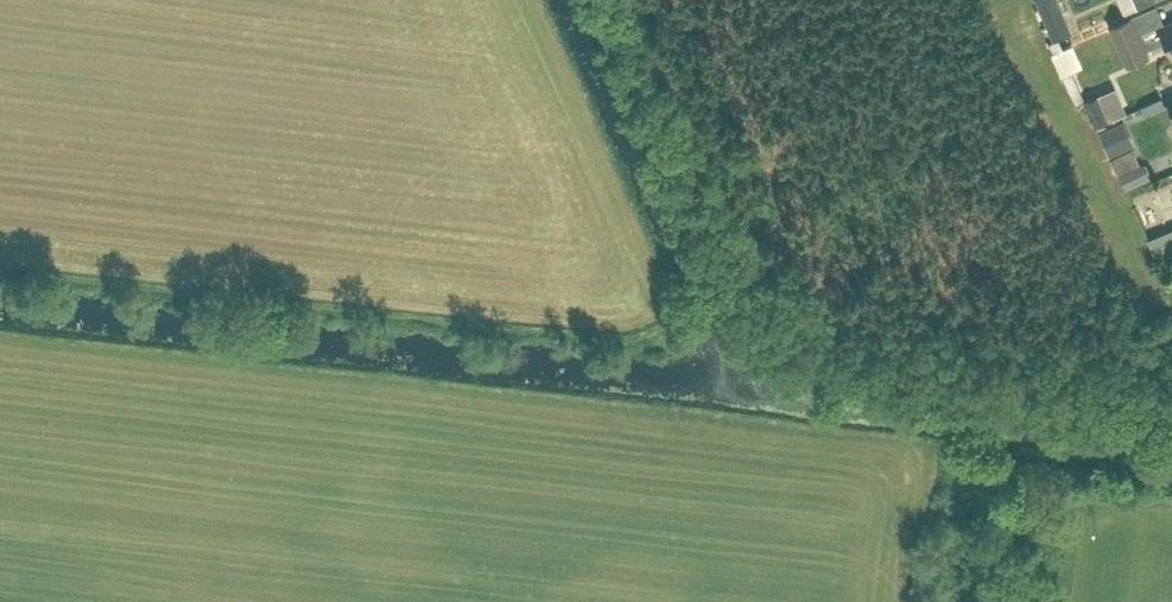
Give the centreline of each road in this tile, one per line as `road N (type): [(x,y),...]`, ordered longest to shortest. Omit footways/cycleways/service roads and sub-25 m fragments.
road 1 (track): [(1171,474),(932,450)]

